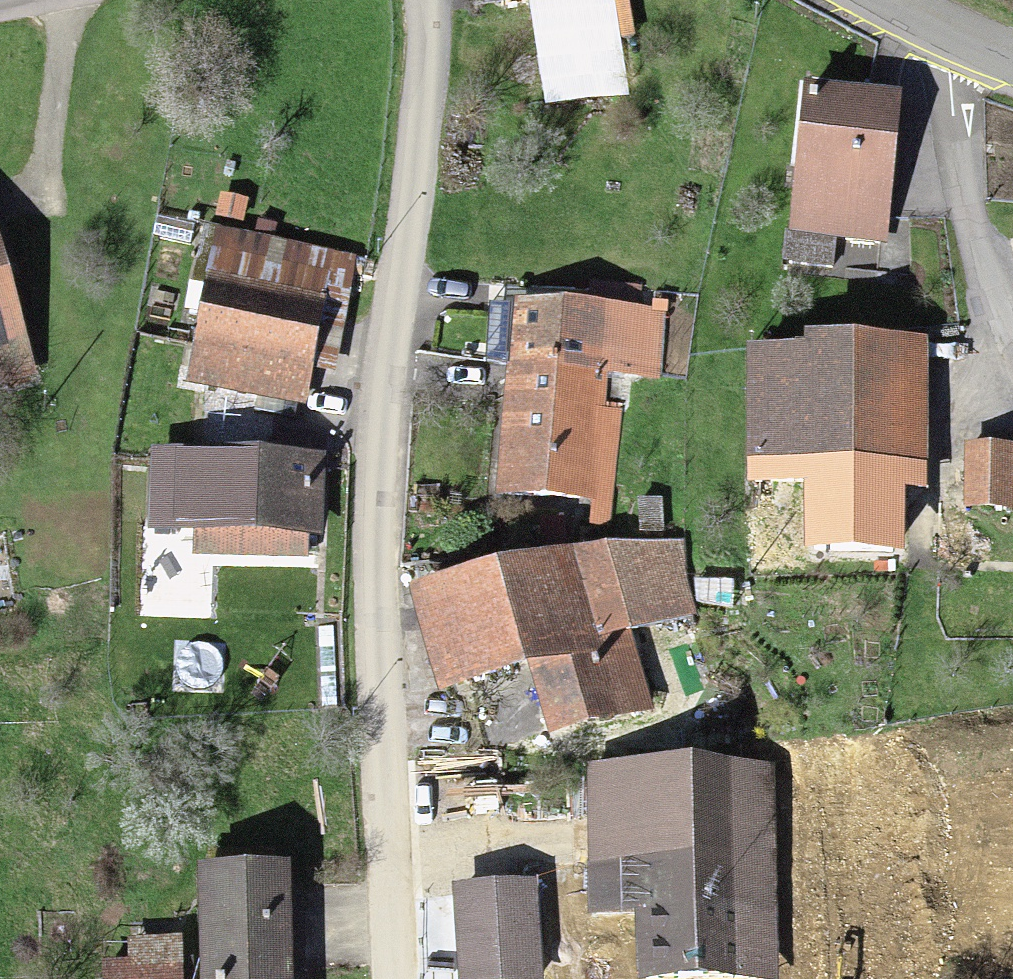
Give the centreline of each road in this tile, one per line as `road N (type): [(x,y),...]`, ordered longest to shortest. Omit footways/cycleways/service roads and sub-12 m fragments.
road 1 (residential): [(422,0),(416,183),(386,360),(372,525),(392,978)]
road 2 (unclassified): [(940,39),(959,183),(978,254),(1012,331)]
road 3 (track): [(58,7),(40,214)]

